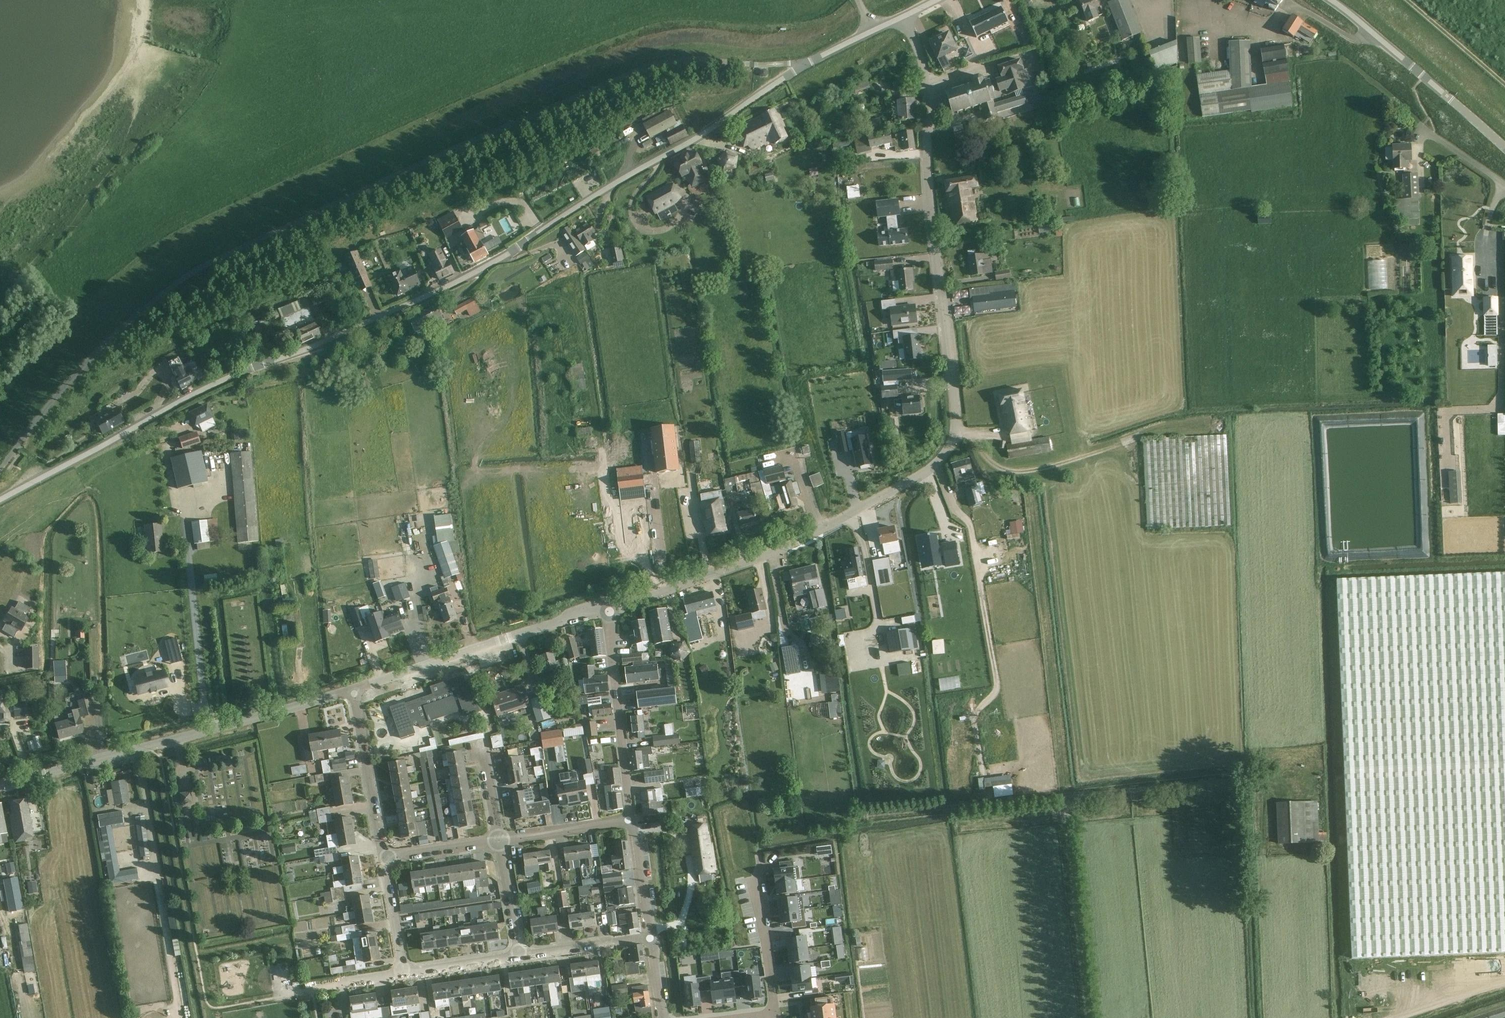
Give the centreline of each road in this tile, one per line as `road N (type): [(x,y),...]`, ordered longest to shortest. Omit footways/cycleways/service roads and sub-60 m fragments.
road 1 (tertiary): [(0,500),(182,401),(480,270),(807,64)]
road 2 (tertiary): [(609,611),(795,545),(924,474),(948,451),(955,414),(927,87),(902,16)]
road 3 (tertiary): [(0,784),(354,689)]
road 4 (tertiary): [(354,689),(609,611)]
road 5 (track): [(987,805),(1251,776)]
road 6 (tertiary): [(1504,147),(1332,0)]
road 7 (track): [(1089,1017),(1067,796)]
road 8 (unclassified): [(631,820),(609,611)]
road 9 (residential): [(383,855),(354,689)]
road 10 (residential): [(772,1017),(759,853)]
road 11 (residential): [(501,840),(631,820)]
road 12 (residential): [(649,938),(519,957)]
road 13 (residential): [(403,974),(383,855)]

